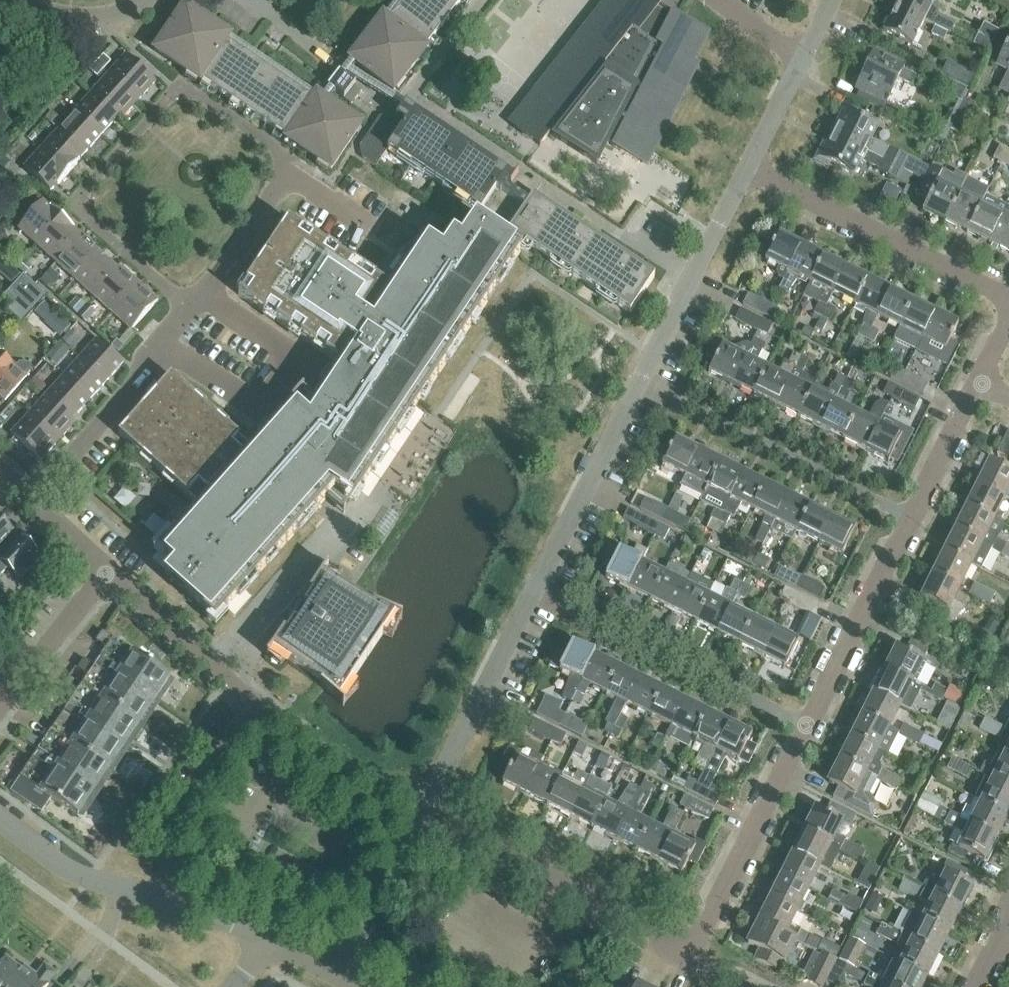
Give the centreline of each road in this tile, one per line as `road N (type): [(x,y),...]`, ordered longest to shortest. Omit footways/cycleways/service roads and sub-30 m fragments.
road 1 (residential): [(422,811),(749,173)]
road 2 (residential): [(687,961),(976,390)]
road 3 (residential): [(422,811),(257,711),(108,573)]
road 4 (residential): [(175,88),(85,190),(85,213),(196,310)]
road 5 (residential): [(687,961),(422,811)]
road 6 (residential): [(266,941),(207,910),(86,877),(0,822)]
road 7 (residential): [(206,296),(294,365),(250,419),(165,346)]
road 8 (residential): [(1008,304),(749,173)]
road 9 (residential): [(36,498),(165,346)]
road 10 (residential): [(331,974),(422,811)]
road 11 (residential): [(0,706),(108,573)]
road 12 (residential): [(175,88),(199,93),(282,152),(288,177)]
road 13 (residential): [(17,0),(52,18),(107,18),(144,11),(155,0)]
road 14 (residential): [(206,296),(288,177)]
road 15 (residential): [(749,173),(809,56)]

